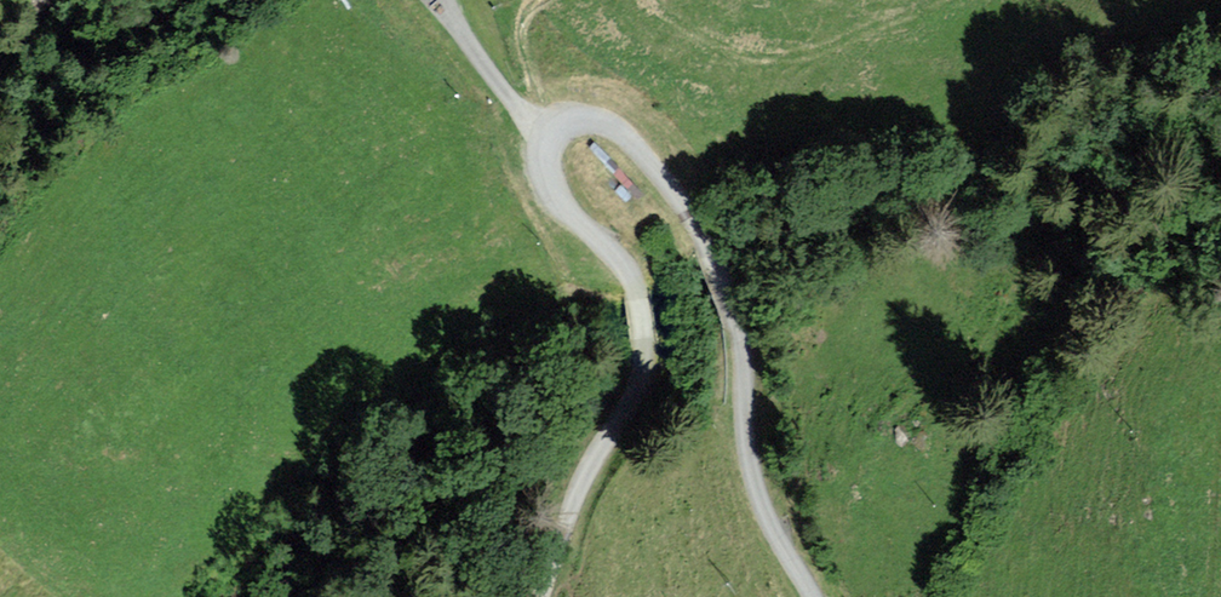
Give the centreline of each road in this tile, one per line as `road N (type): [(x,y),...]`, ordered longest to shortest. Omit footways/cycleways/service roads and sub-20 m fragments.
road 1 (residential): [(542,596),(588,466),(639,395),(645,365),(627,270),(573,215),(546,173),(550,137),(576,120),(610,128),(640,152),(706,252),(732,316),(754,486),(811,596)]

